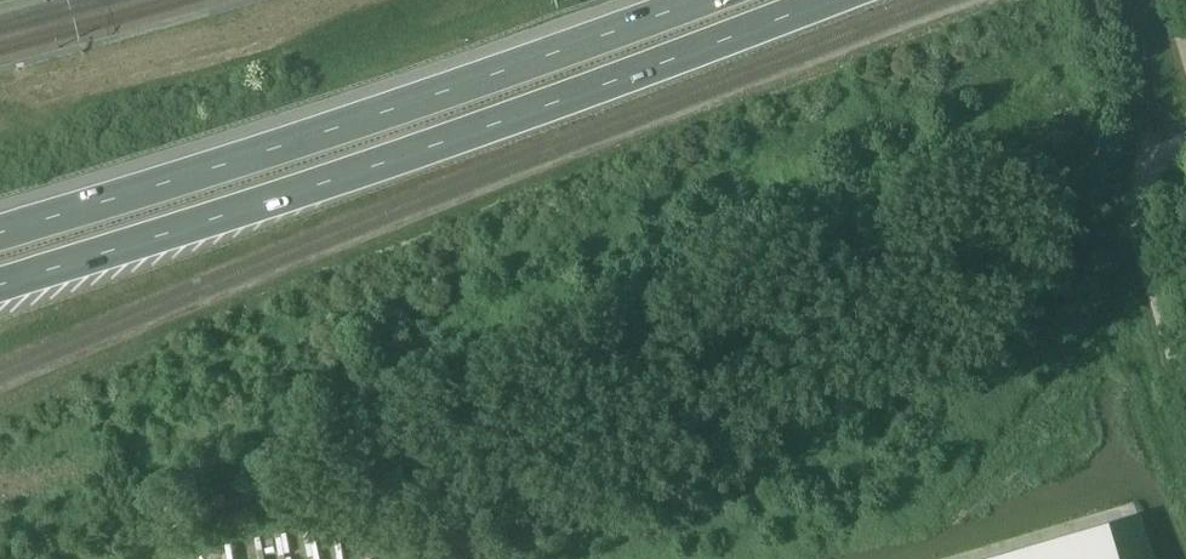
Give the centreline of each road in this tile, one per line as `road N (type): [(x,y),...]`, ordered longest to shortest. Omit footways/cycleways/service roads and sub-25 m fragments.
road 1 (motorway): [(0,284),(473,131),(826,0)]
road 2 (motorway): [(700,0),(0,233)]
road 3 (track): [(0,137),(425,0)]

